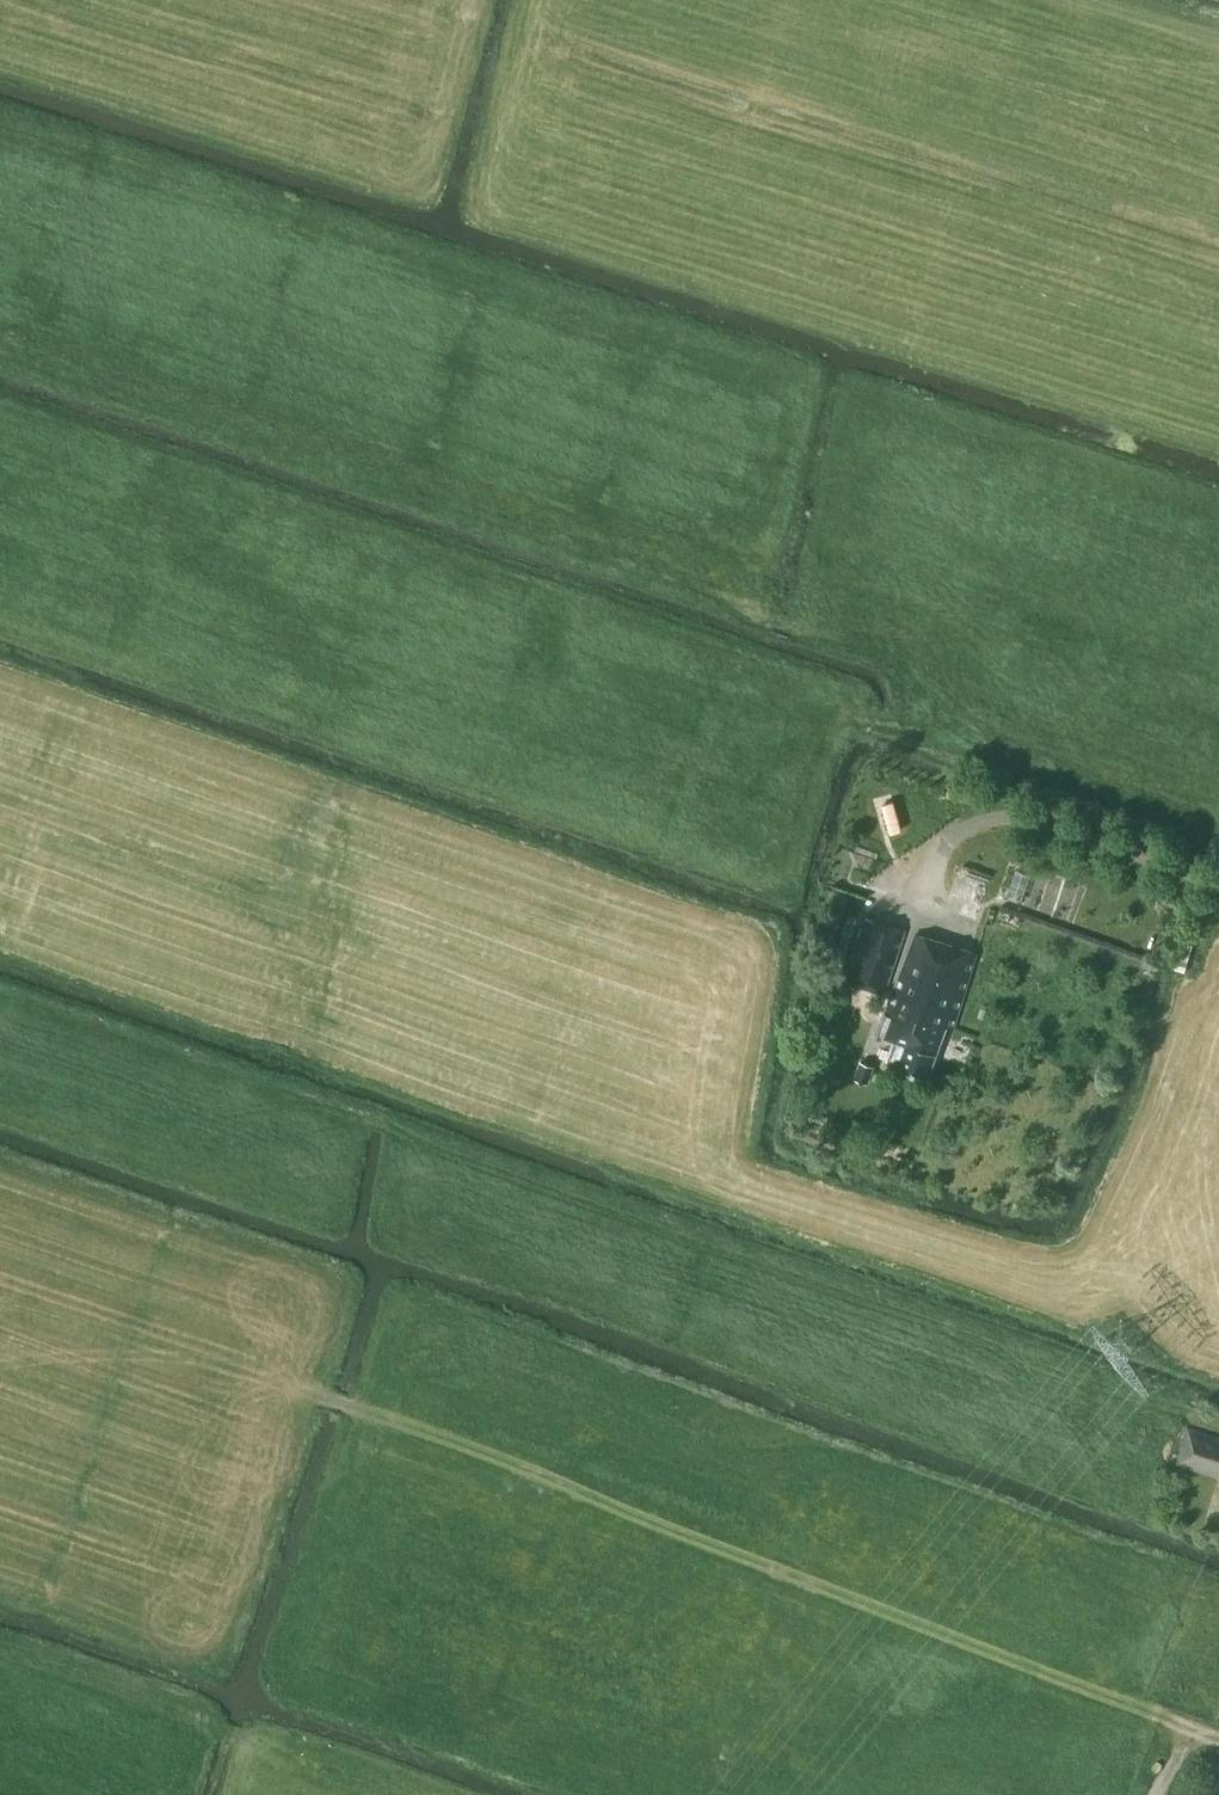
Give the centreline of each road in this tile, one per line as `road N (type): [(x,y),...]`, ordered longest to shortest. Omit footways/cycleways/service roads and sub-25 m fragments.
road 1 (track): [(1218,883),(1011,818),(950,842),(916,911)]

